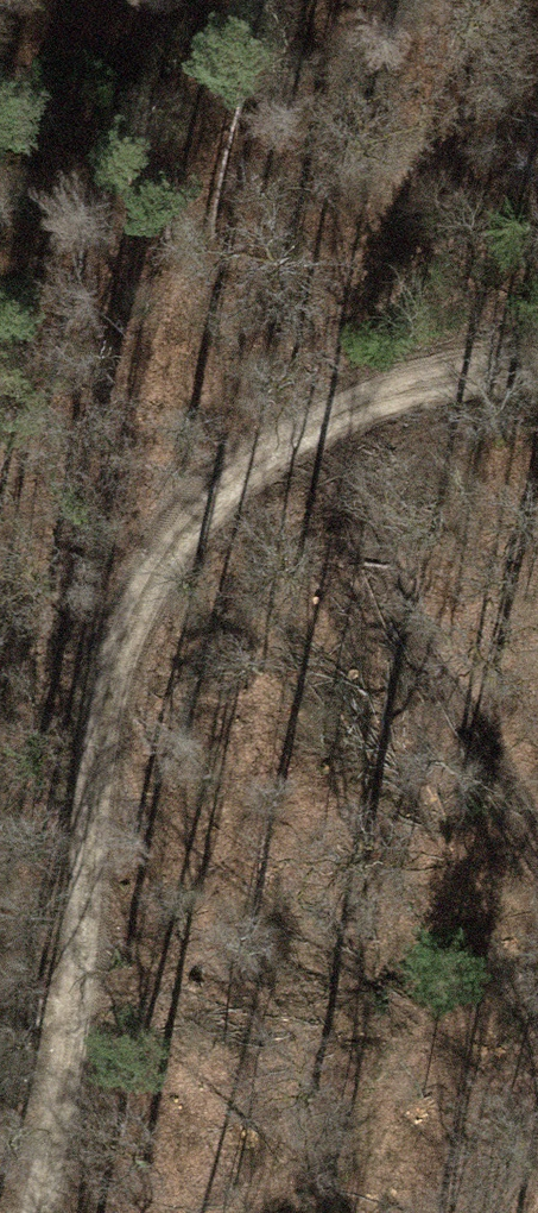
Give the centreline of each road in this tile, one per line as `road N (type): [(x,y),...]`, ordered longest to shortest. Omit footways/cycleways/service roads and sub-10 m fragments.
road 1 (track): [(537,383),(473,385),(330,426),(215,522),(148,625),(116,755),(79,1058),(46,1212)]
road 2 (track): [(537,817),(330,426)]

